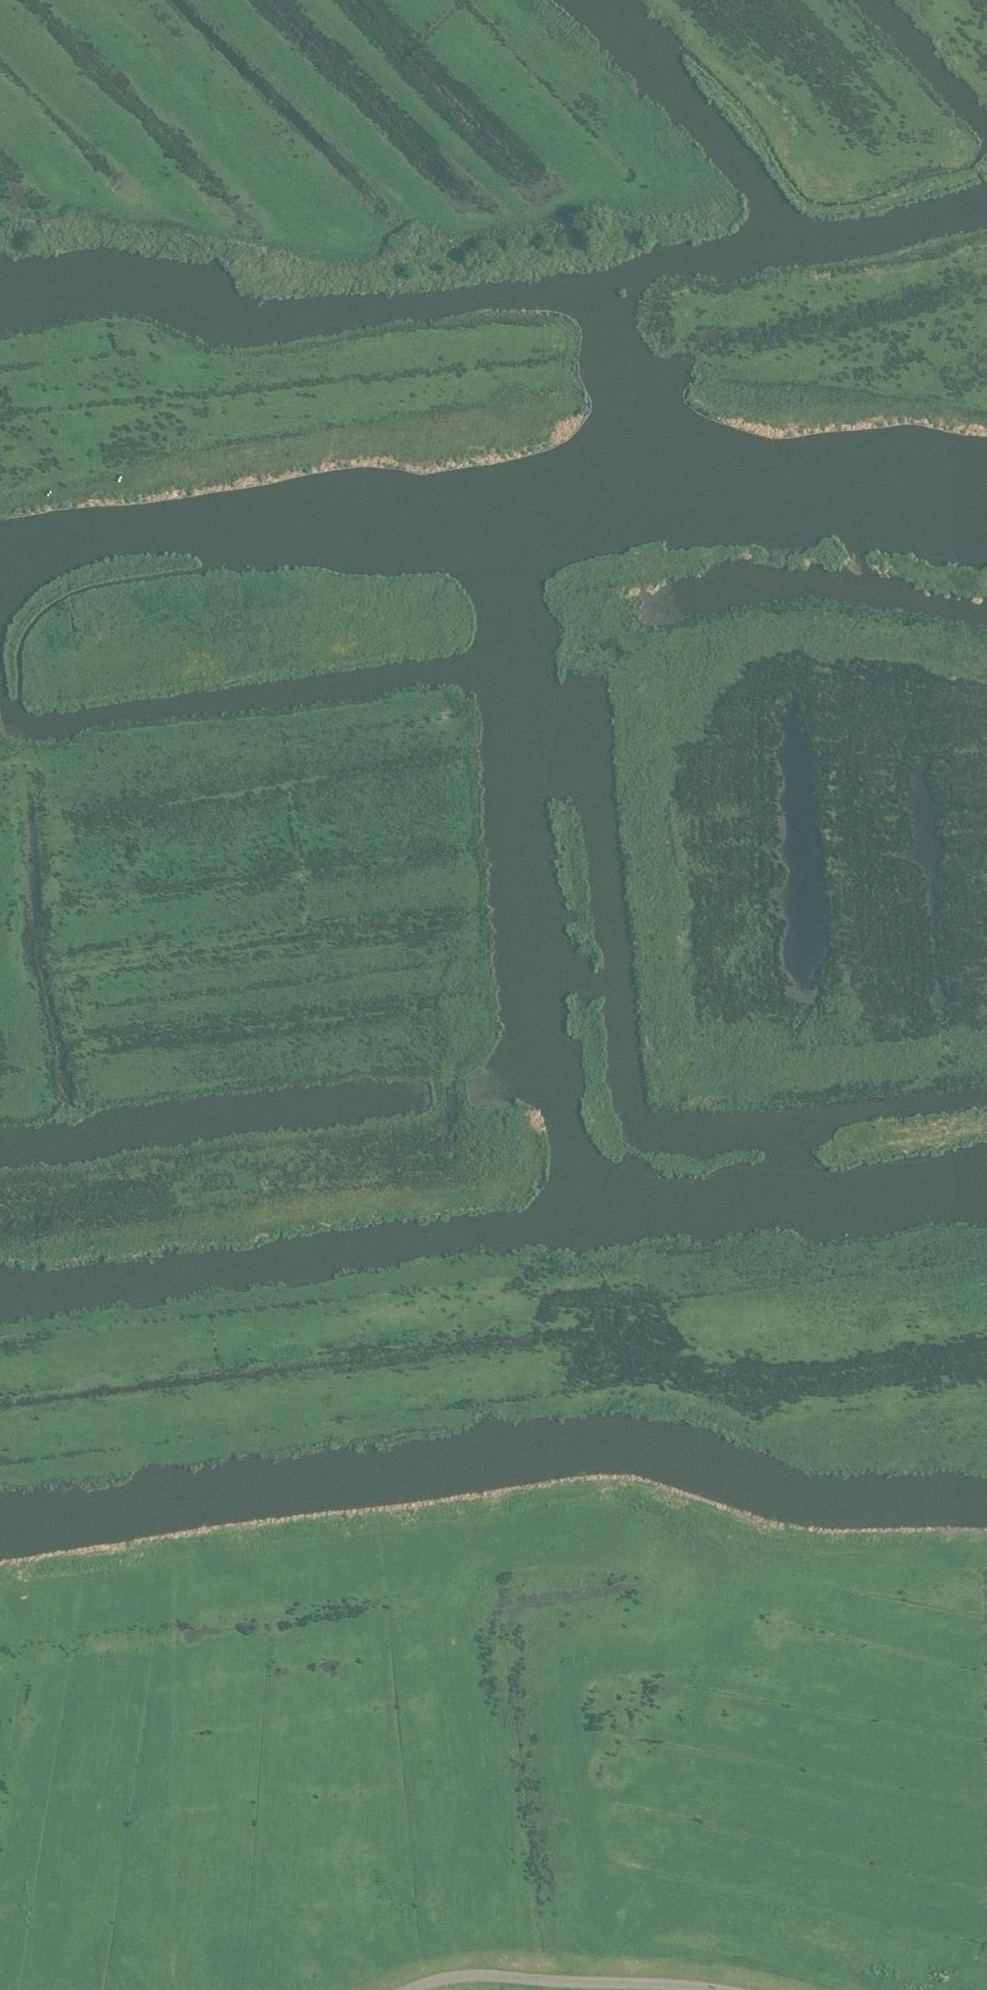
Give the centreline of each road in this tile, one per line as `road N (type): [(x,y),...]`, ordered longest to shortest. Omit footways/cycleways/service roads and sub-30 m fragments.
road 1 (unclassified): [(733,1989),(464,1973),(405,1989)]

